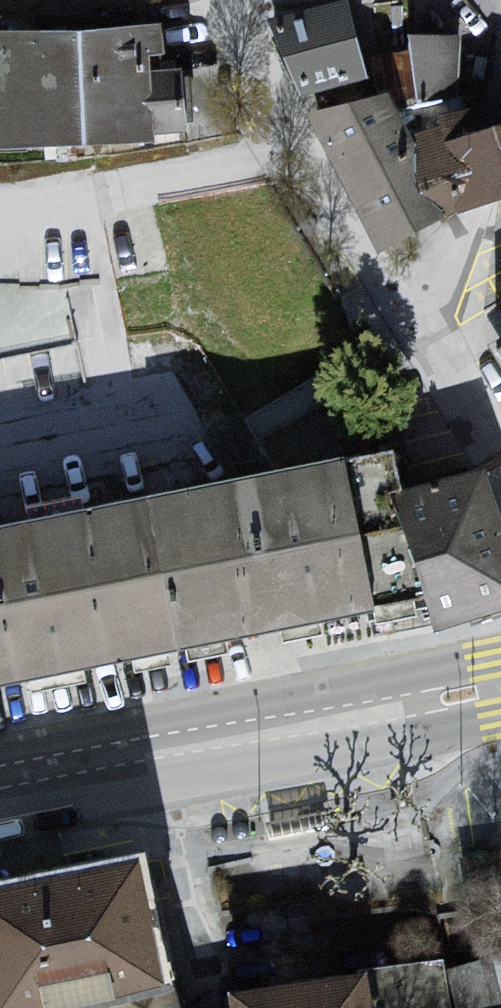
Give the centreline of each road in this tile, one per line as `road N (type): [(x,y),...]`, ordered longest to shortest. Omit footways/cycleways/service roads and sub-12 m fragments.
road 1 (residential): [(500,453),(207,0)]
road 2 (secondary): [(500,689),(0,778)]

